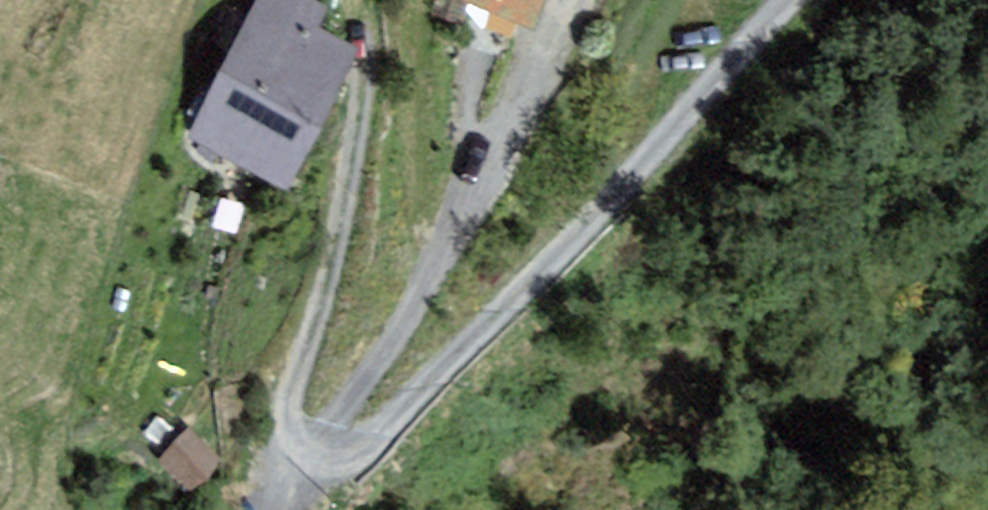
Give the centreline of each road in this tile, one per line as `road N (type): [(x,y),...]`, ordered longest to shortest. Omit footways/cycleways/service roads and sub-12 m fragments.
road 1 (track): [(790,0),(592,215),(368,438),(301,444),(287,433),(282,406),(336,235),(359,77)]
road 2 (track): [(562,0),(453,233),(301,444)]

